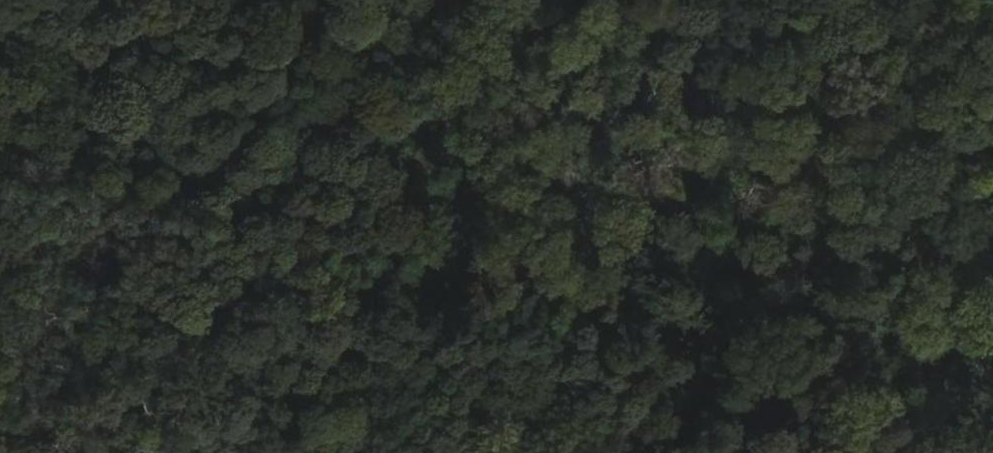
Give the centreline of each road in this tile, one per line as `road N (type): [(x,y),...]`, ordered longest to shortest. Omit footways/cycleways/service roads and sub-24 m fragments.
road 1 (track): [(391,452),(385,329),(401,159),(433,0)]

